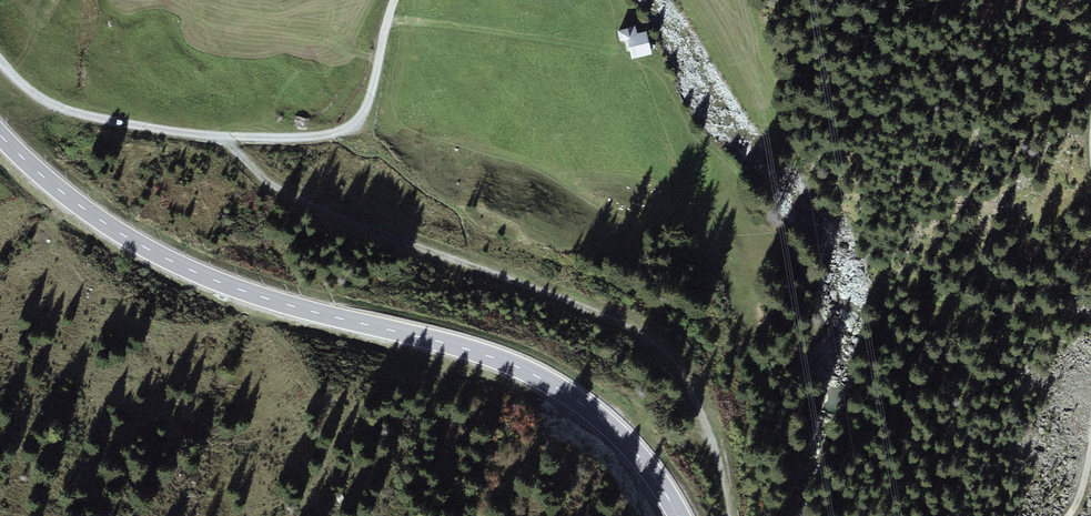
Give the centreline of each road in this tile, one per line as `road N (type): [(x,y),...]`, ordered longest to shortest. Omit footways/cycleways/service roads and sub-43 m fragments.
road 1 (primary): [(675,515),(630,446),(557,391),(473,354),(274,303),(178,266),(80,209),(0,135)]
road 2 (track): [(214,140),(317,212),(550,295),(663,352),(693,390),(730,515)]
road 3 (track): [(0,61),(31,93),(82,118),(214,140),(337,136),(364,115),(397,0)]

